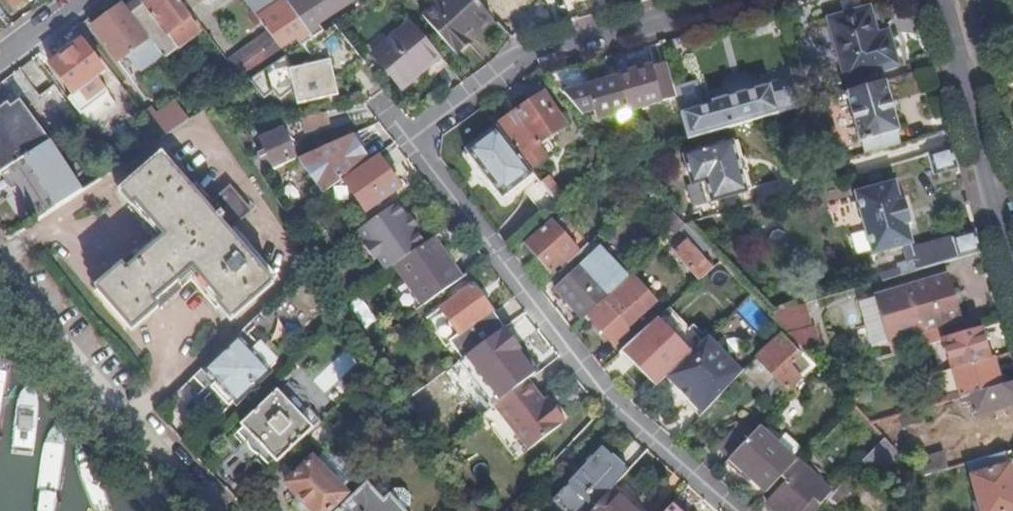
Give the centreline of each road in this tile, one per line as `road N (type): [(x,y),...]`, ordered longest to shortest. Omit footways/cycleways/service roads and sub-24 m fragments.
road 1 (residential): [(740,0),(542,53),(431,134),(422,163),(611,406),(728,510)]
road 2 (residential): [(0,261),(215,510)]
road 3 (residential): [(938,0),(1012,258)]

